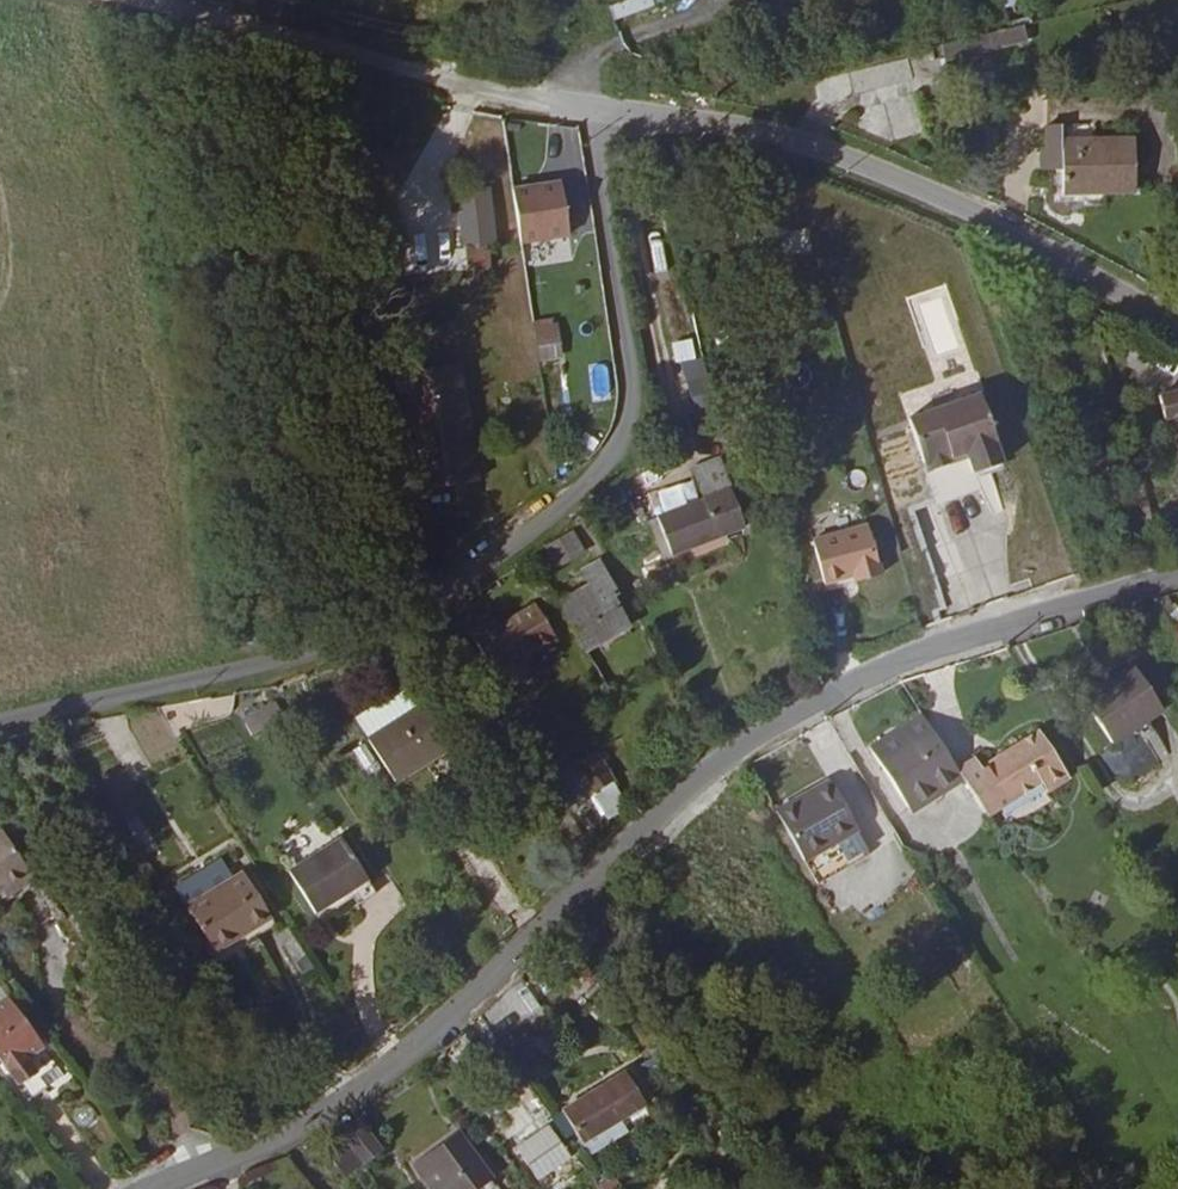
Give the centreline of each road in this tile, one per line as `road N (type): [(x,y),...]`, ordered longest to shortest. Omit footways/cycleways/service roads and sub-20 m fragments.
road 1 (residential): [(1177,577),(915,655),(785,717),(705,775),(369,1087),(305,1127),(152,1188)]
road 2 (residential): [(590,107),(632,405),(624,439),(592,477),(551,519),(427,606),(329,646),(0,726)]
road 3 (residential): [(1177,318),(940,193),(784,132),(590,107)]
road 4 (track): [(491,88),(140,0)]

